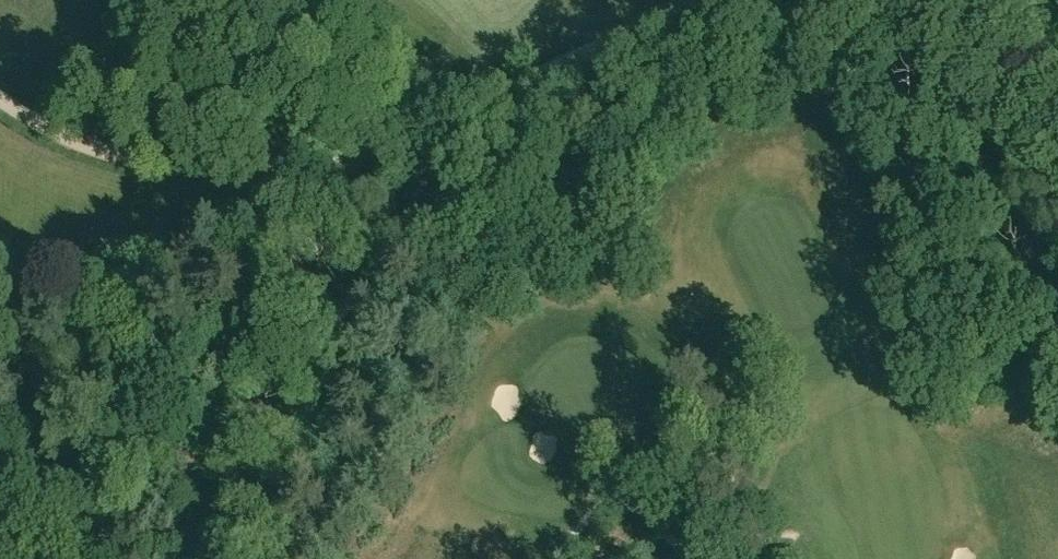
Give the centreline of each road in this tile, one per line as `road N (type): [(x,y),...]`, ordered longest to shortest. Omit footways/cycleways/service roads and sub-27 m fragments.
road 1 (track): [(351,156),(266,362),(228,558)]
road 2 (track): [(729,0),(484,113),(351,156)]
road 3 (track): [(0,94),(66,134),(110,148),(168,160),(333,160)]
road 4 (track): [(703,558),(781,449),(803,402),(803,382),(786,352)]

